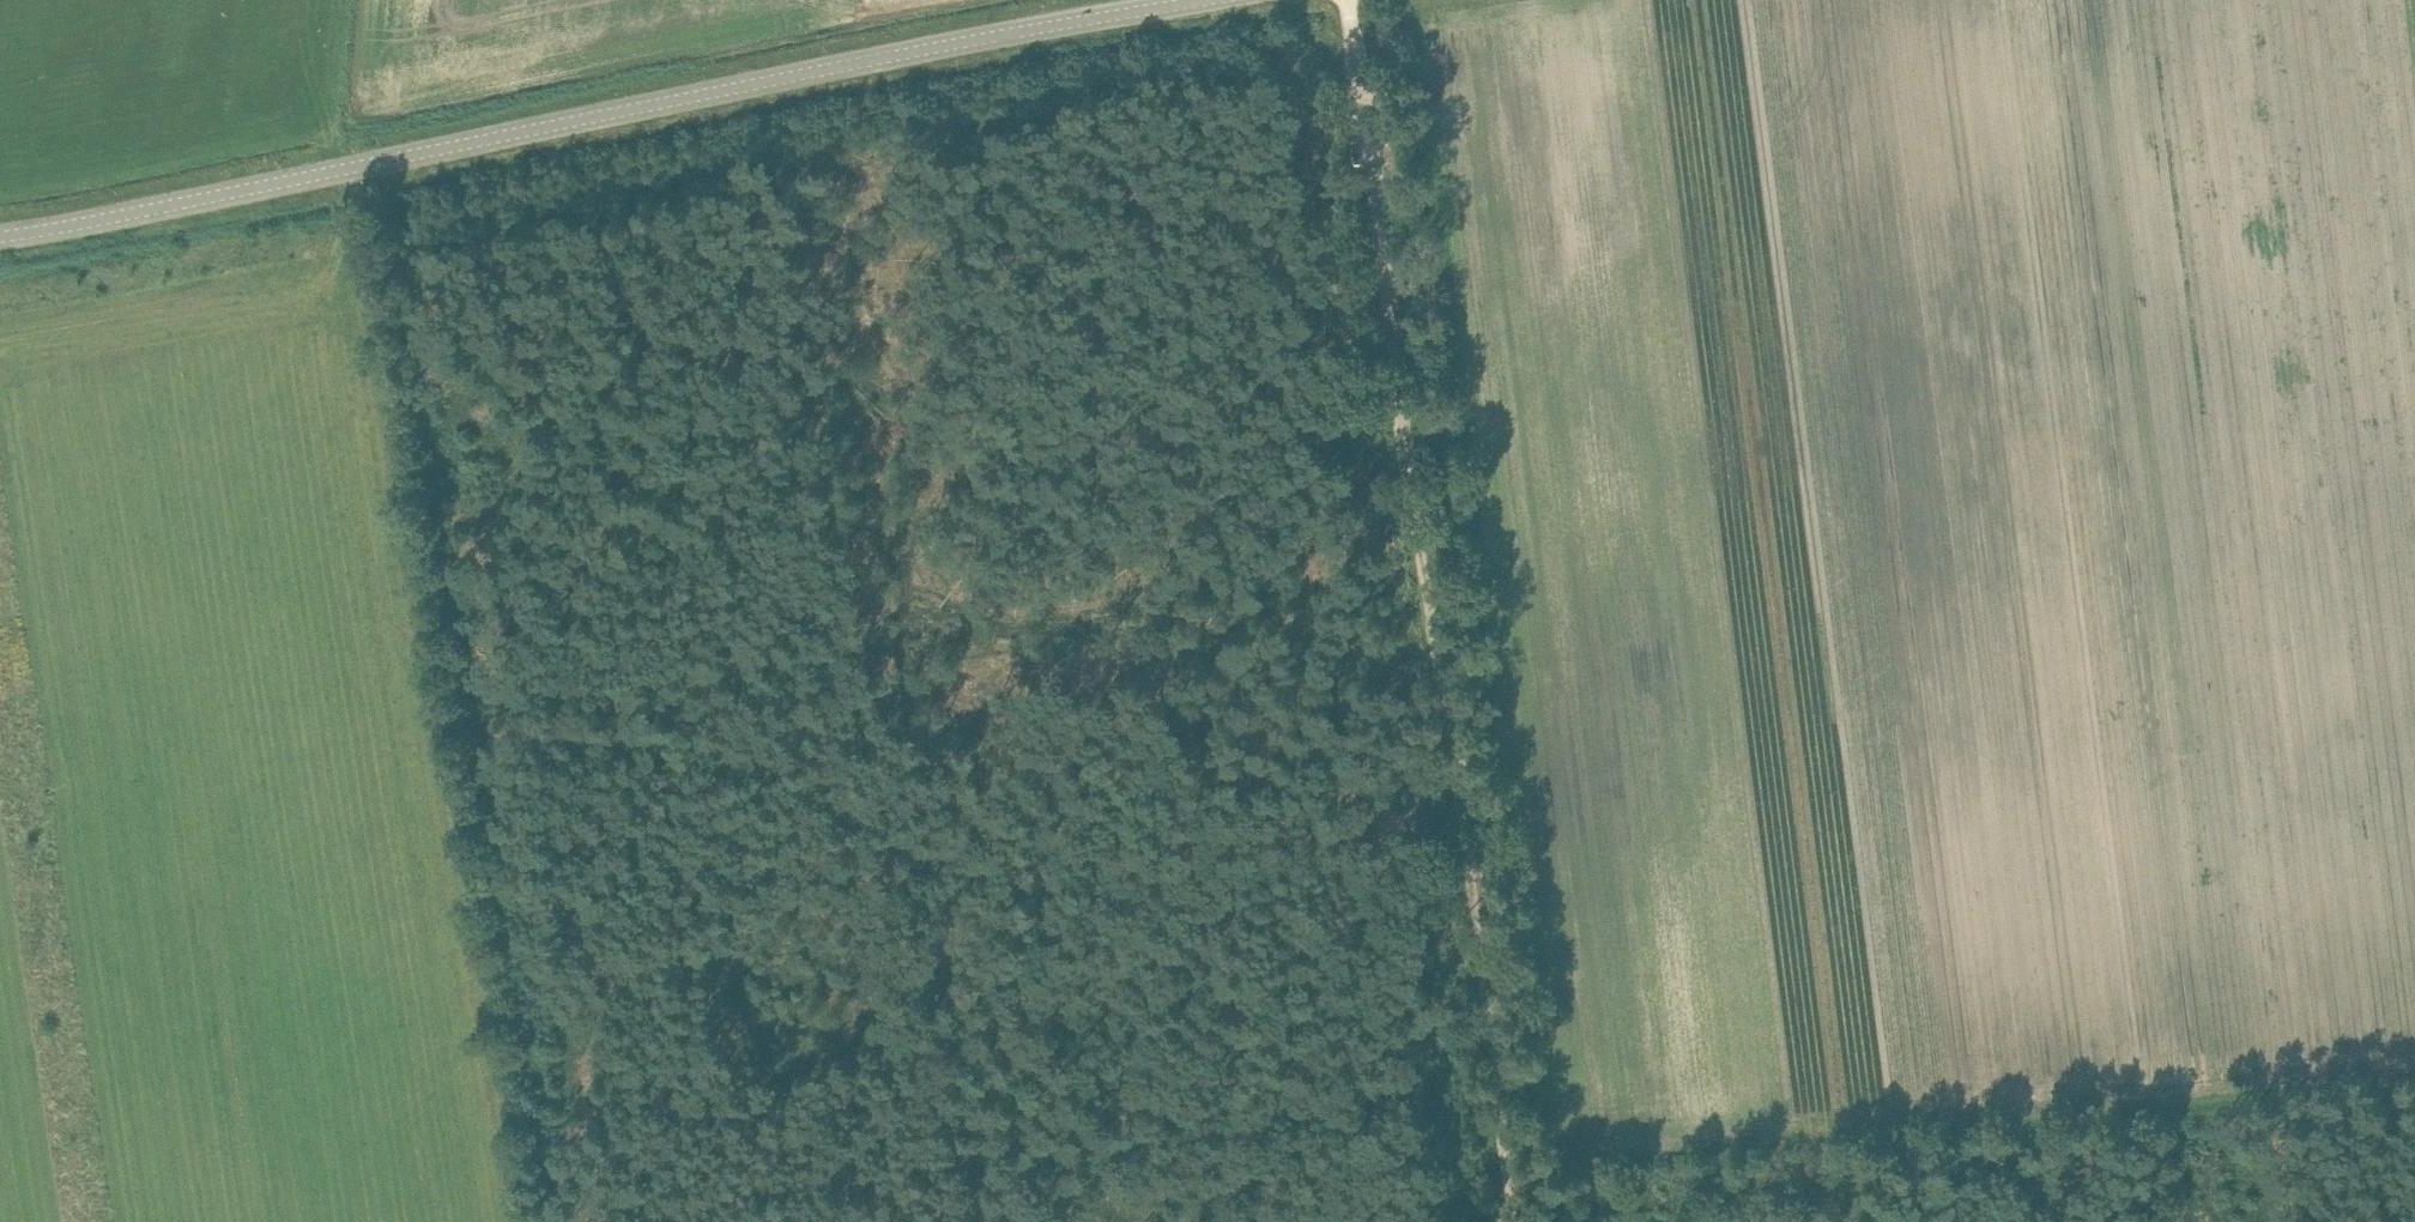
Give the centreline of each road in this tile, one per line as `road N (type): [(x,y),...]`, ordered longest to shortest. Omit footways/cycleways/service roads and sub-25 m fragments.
road 1 (tertiary): [(0,236),(1206,0)]
road 2 (track): [(1377,0),(1509,1221)]

